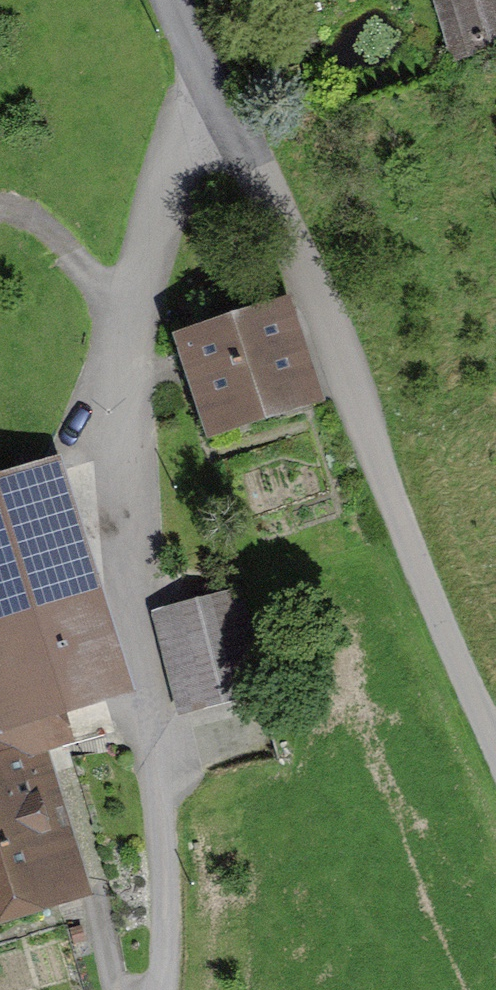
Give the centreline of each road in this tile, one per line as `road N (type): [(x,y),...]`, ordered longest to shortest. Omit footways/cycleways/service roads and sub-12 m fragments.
road 1 (unclassified): [(160,989),(164,924),(125,490),(126,370),(135,273),(193,61)]
road 2 (unclassified): [(193,61),(255,170),(495,746)]

